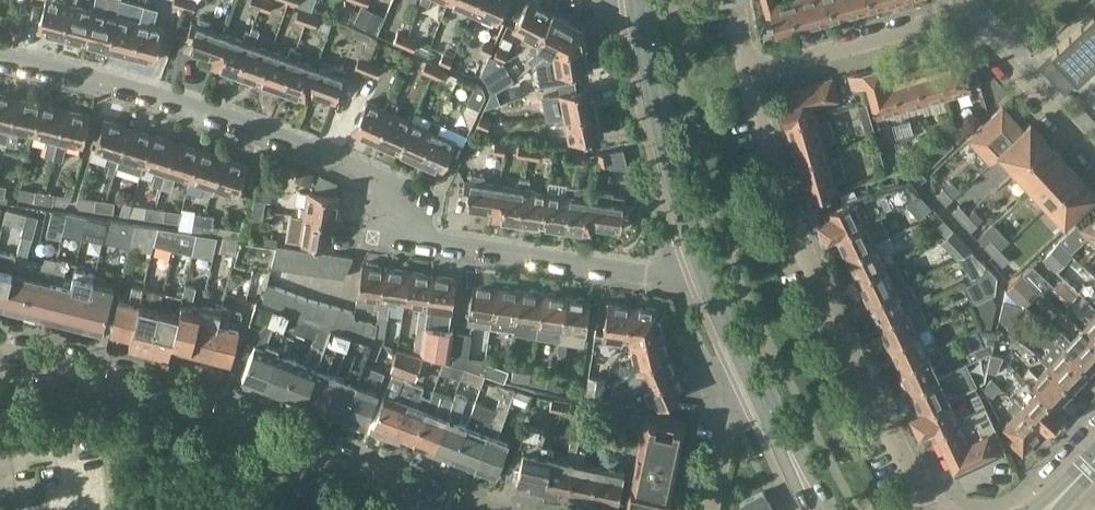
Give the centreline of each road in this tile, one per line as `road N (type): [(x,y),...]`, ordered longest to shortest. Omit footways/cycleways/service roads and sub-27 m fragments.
road 1 (residential): [(707,254),(636,280),(436,257),(342,171),(162,107),(0,67)]
road 2 (residential): [(0,369),(90,375),(477,509)]
road 3 (residential): [(933,509),(819,296),(752,70)]
road 4 (secondary): [(707,254),(665,136),(640,0)]
road 5 (residential): [(752,70),(962,17)]
road 6 (residential): [(962,17),(1094,163)]
road 7 (secondary): [(765,396),(707,254)]
road 8 (secondary): [(834,509),(765,396)]
road 9 (residential): [(711,509),(735,425),(765,396)]
road 10 (secondary): [(765,396),(810,509)]

